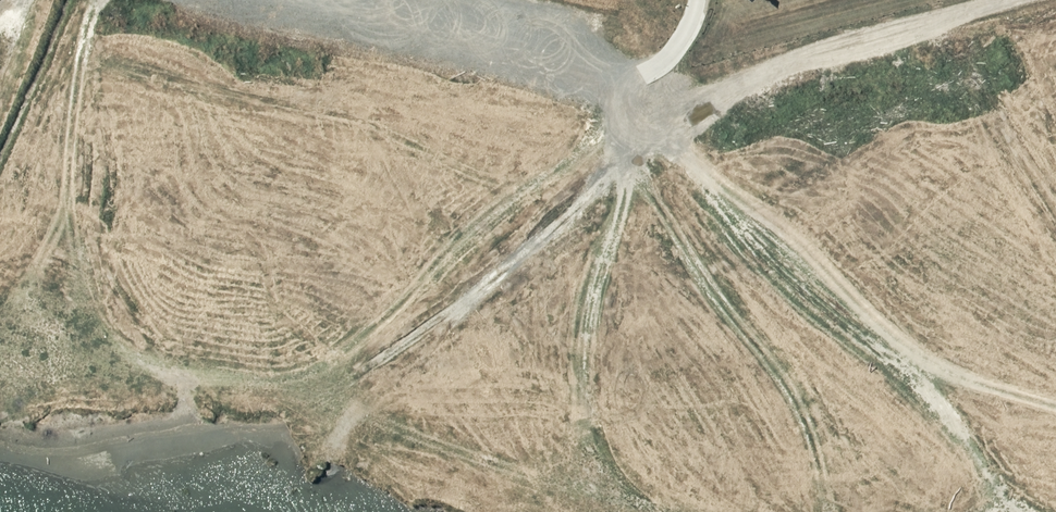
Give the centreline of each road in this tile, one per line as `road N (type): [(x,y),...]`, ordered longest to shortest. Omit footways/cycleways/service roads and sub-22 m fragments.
road 1 (track): [(625,511),(521,419),(504,366),(538,262),(693,25),(699,0)]
road 2 (track): [(1039,0),(956,29),(784,69),(733,96),(690,97),(531,14),(482,0)]
road 3 (track): [(573,209),(389,357),(271,487)]

